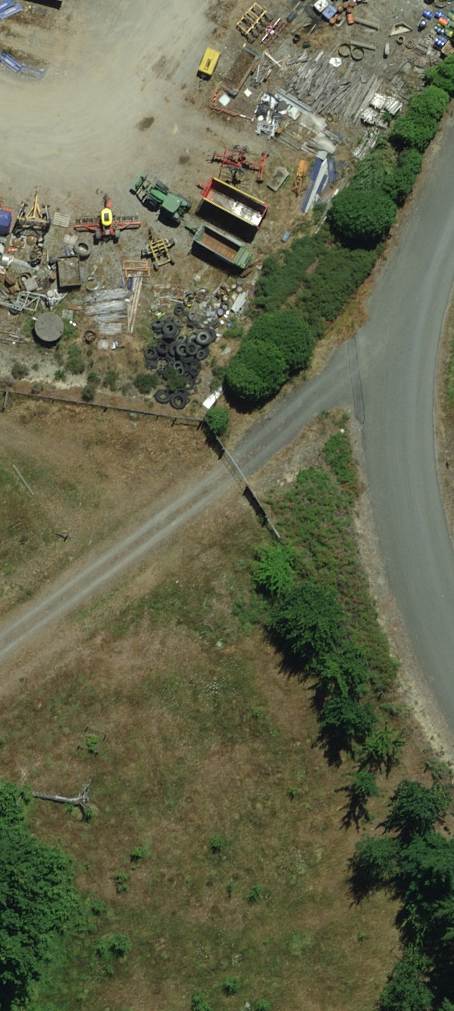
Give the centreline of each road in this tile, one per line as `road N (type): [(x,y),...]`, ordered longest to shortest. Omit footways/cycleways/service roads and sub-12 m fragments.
road 1 (track): [(378,365),(0,643)]
road 2 (unclassified): [(453,673),(378,365),(453,247)]

